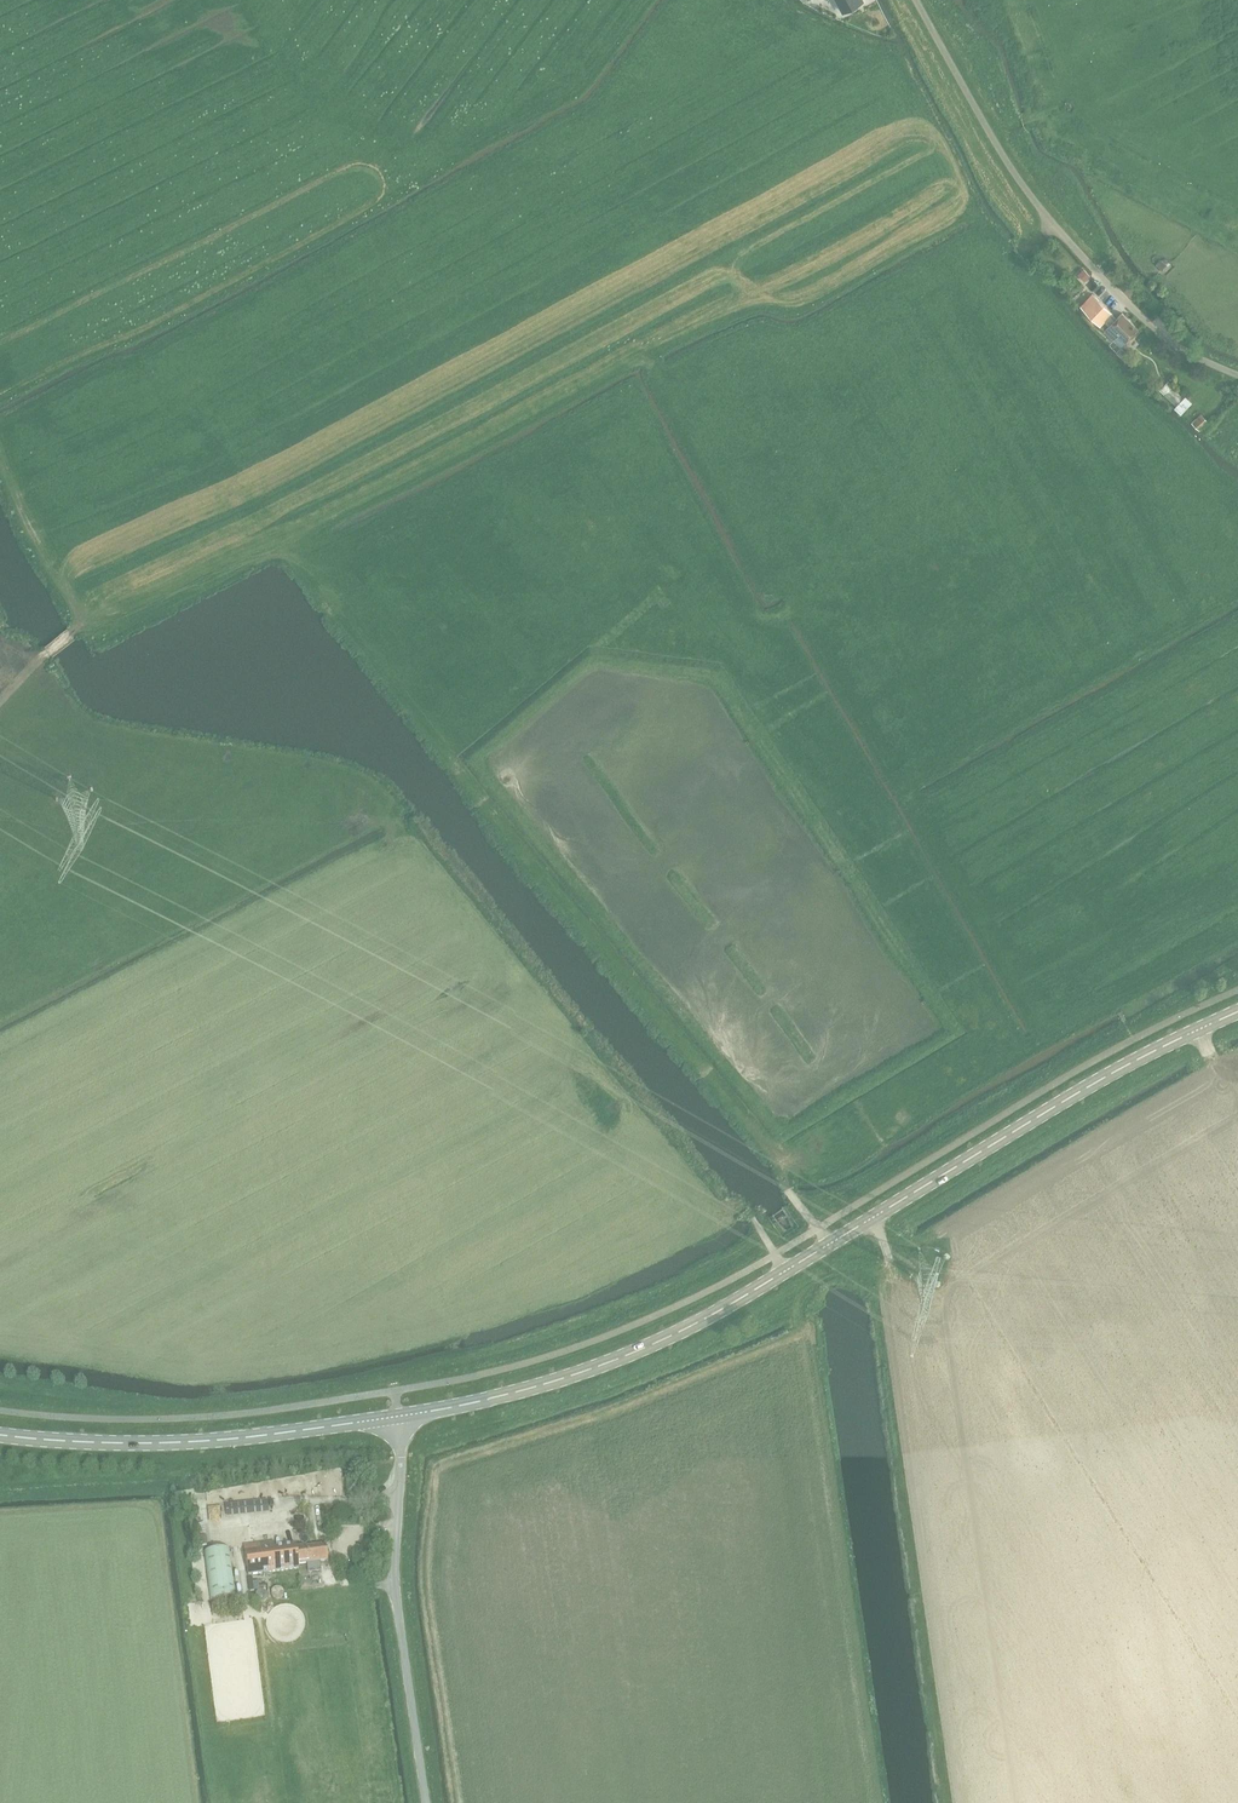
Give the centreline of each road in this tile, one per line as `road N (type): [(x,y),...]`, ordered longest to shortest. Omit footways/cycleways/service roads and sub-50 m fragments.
road 1 (secondary): [(400,1417),(549,1386),(622,1360),(744,1297),(1079,1093),(1237,1011)]
road 2 (unclassified): [(1237,375),(1169,341),(1032,197),(916,0)]
road 3 (secondary): [(0,1434),(115,1444),(222,1441),(400,1417)]
road 4 (unclassified): [(427,1802),(395,1582),(400,1417)]

